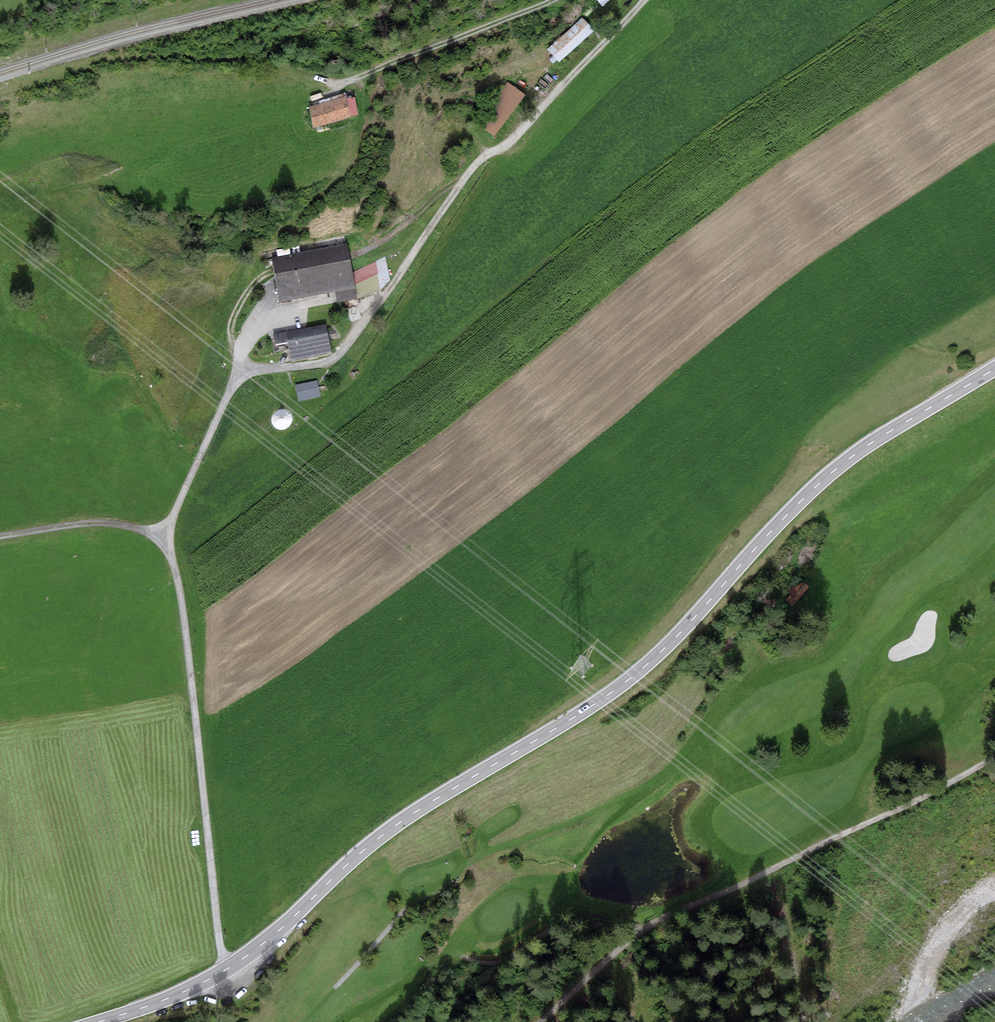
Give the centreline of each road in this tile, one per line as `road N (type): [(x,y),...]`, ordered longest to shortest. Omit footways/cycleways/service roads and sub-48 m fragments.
road 1 (secondary): [(97,1021),(219,974),(398,823),(610,693),(679,634),(834,470),(994,368)]
road 2 (track): [(242,372),(336,364),(477,169),(519,142),(646,0)]
road 3 (track): [(994,758),(652,930),(549,1021)]
road 4 (track): [(231,966),(219,937),(180,591),(164,545)]
road 5 (track): [(565,0),(338,91)]
road 6 (track): [(164,545),(242,372)]
road 7 (track): [(164,545),(111,529),(0,539)]

